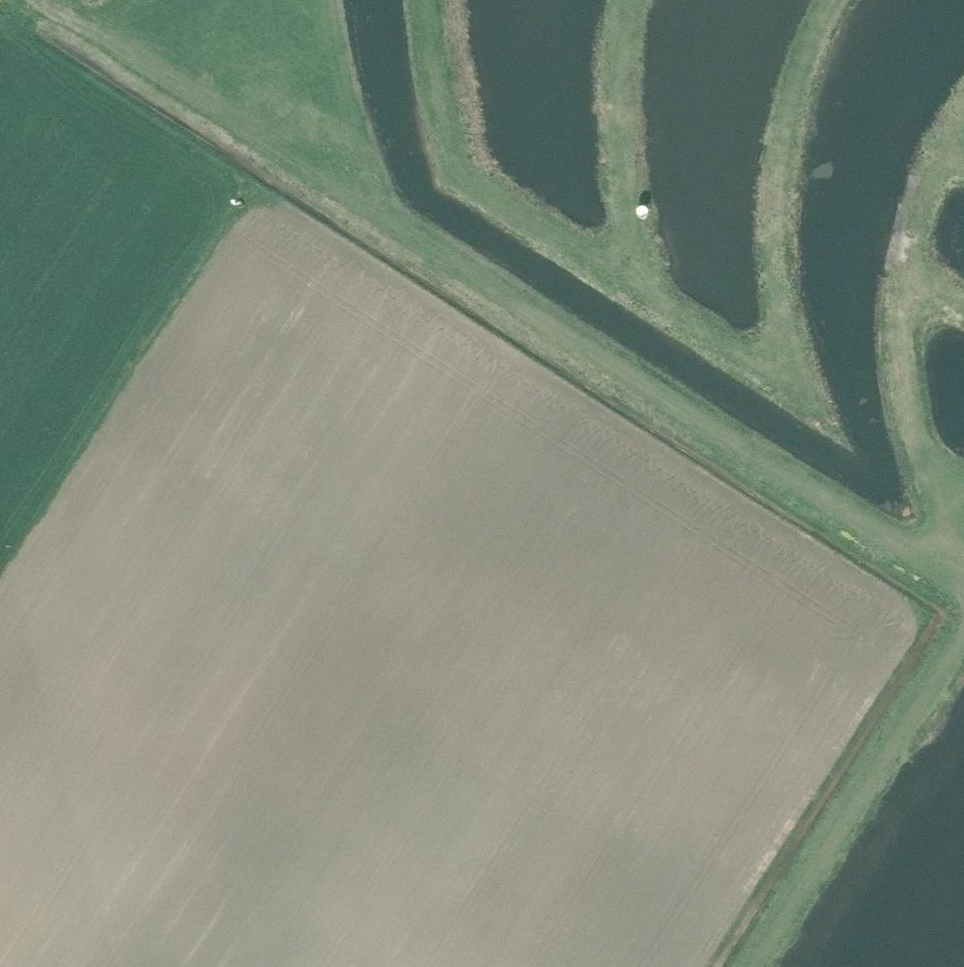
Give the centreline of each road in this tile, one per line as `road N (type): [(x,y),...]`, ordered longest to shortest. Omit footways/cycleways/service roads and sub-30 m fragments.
road 1 (track): [(558,340),(35,0)]

